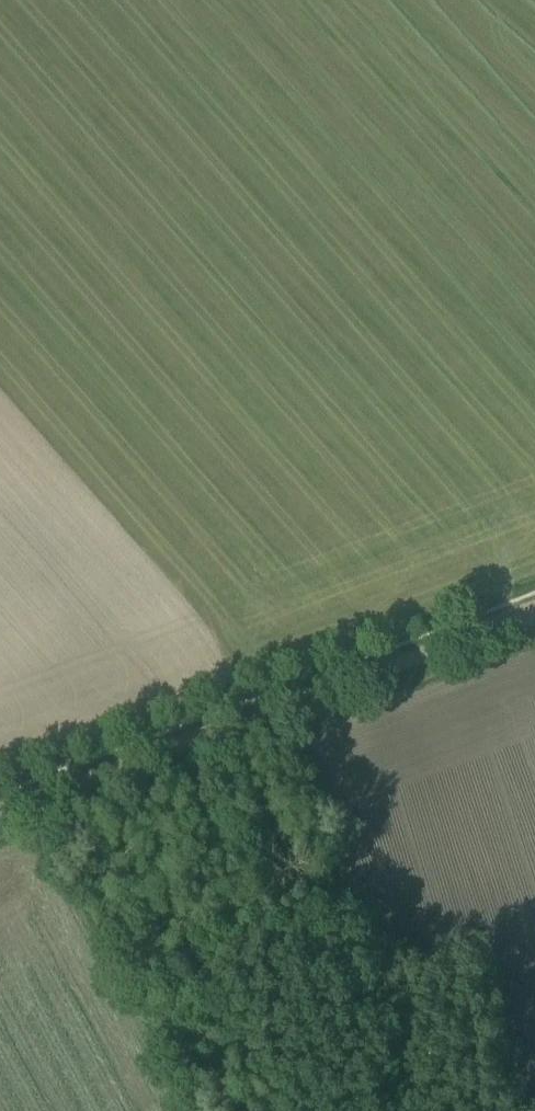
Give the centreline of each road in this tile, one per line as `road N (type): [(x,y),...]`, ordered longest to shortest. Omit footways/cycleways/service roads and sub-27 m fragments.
road 1 (track): [(0,815),(534,615)]

